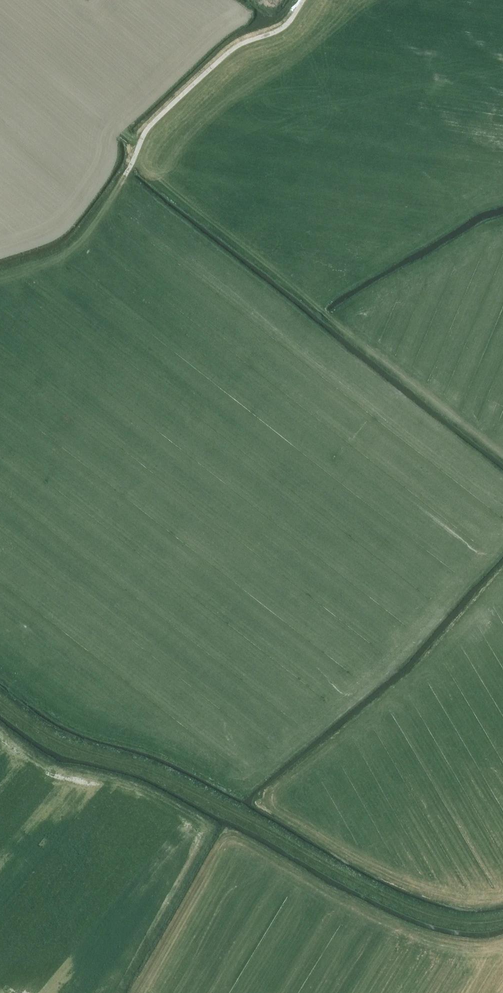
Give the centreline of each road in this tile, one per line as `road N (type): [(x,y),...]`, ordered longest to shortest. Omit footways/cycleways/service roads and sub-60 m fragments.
road 1 (track): [(502,918),(458,920),(403,902),(178,781),(76,747),(0,698)]
road 2 (track): [(126,174),(155,121),(229,52),(284,27),(304,0)]

